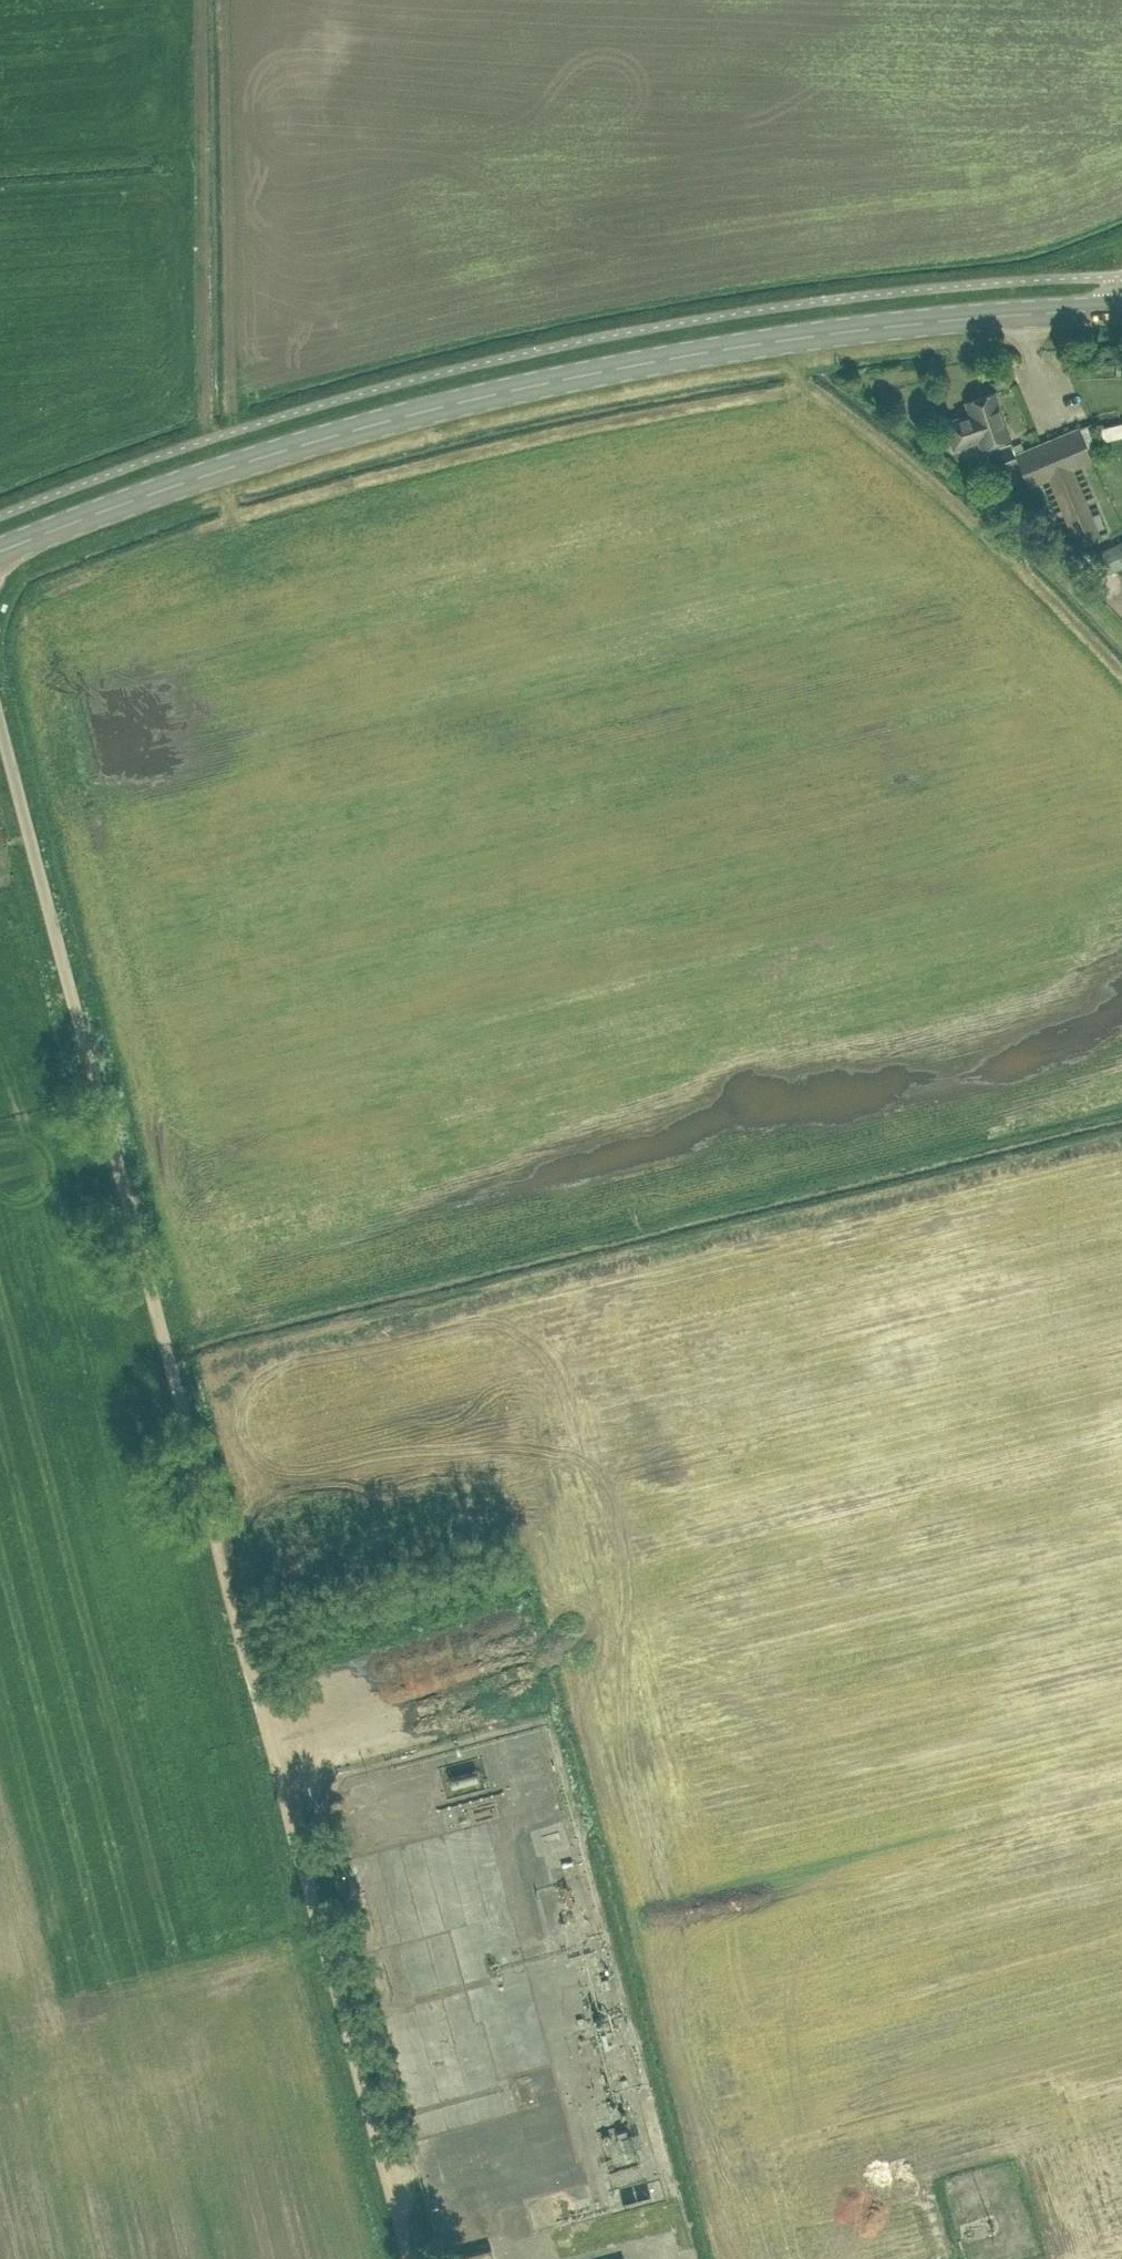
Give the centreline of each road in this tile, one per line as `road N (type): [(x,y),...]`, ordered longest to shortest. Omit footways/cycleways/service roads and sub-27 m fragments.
road 1 (secondary): [(0,550),(290,448),(476,399),(818,335),(1121,310)]

